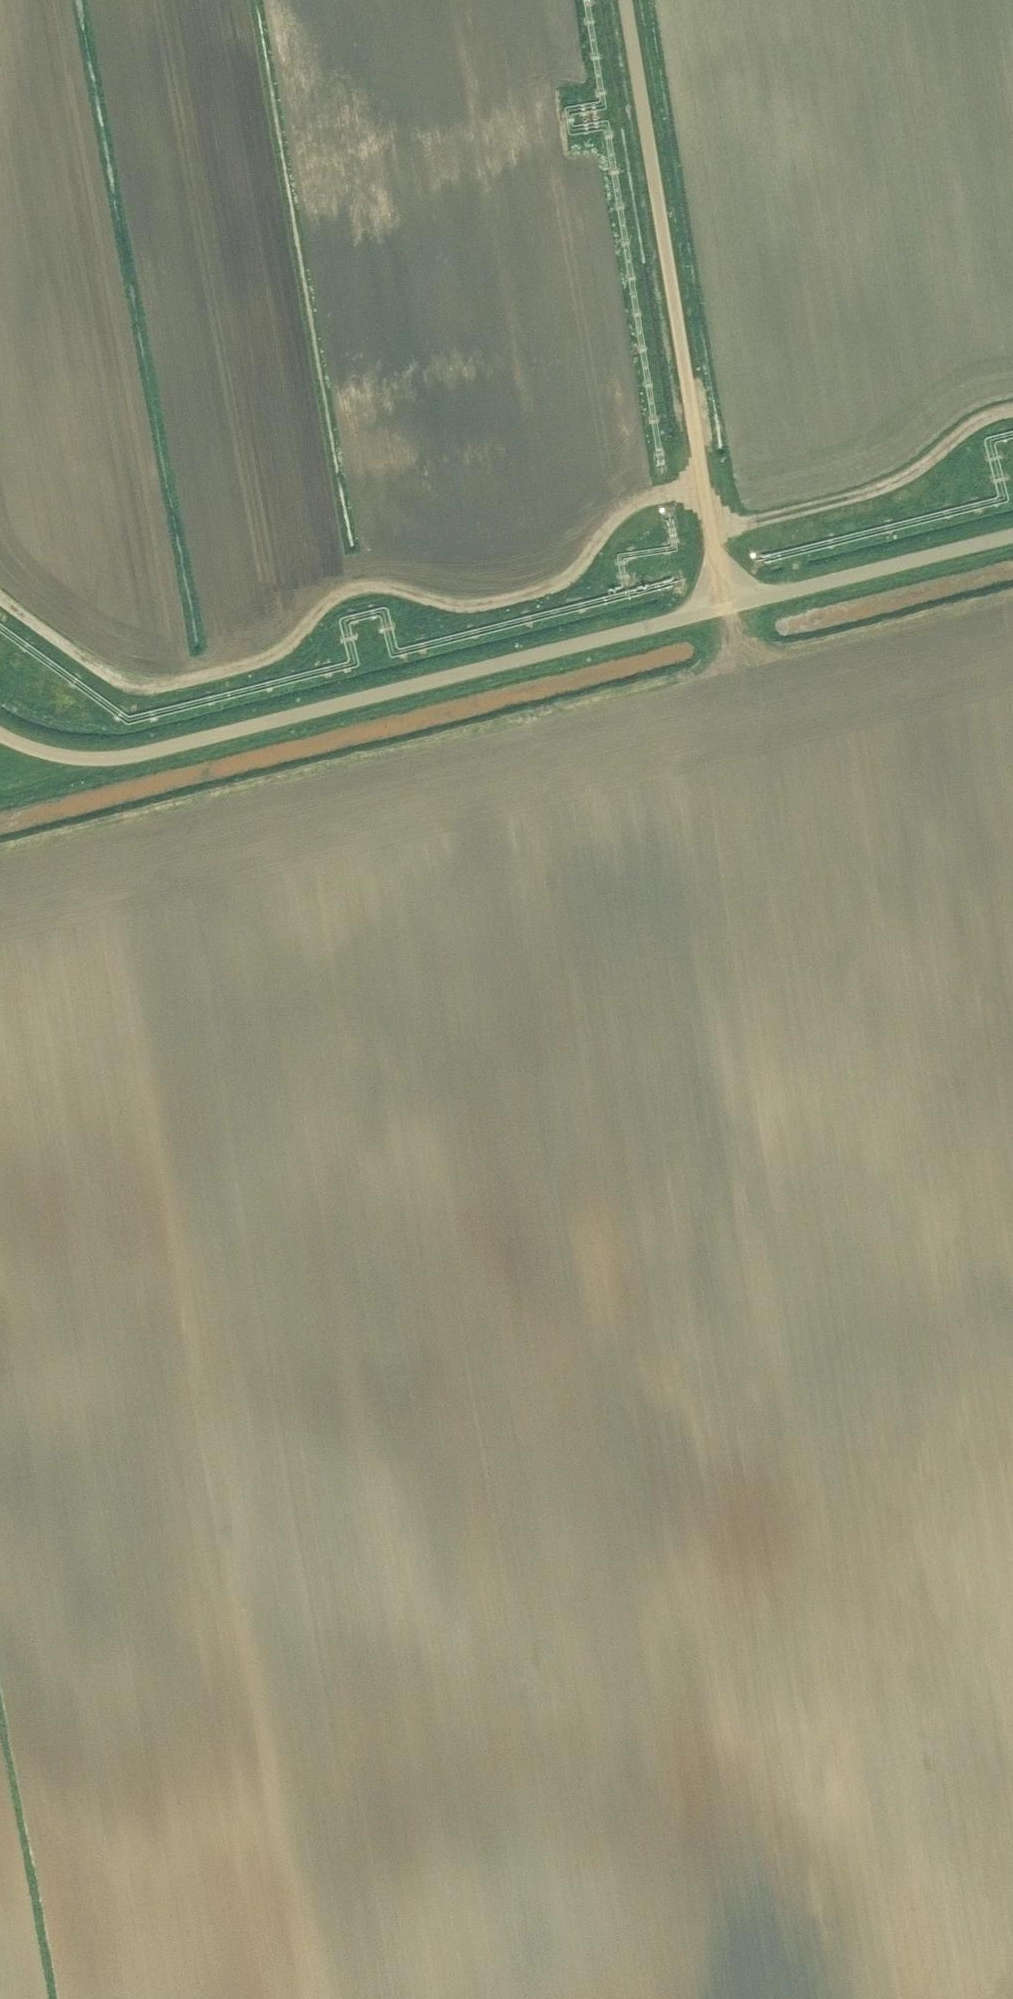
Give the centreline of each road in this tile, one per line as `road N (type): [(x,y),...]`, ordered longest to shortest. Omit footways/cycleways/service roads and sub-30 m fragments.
road 1 (track): [(705,485),(636,501),(583,562),(550,585),(466,605),(360,584),(331,596),(265,657),(149,687),(114,677),(0,595)]
road 2 (unclassified): [(0,732),(78,755),(146,750),(726,607)]
road 3 (unclassified): [(726,607),(626,0)]
road 4 (track): [(712,529),(873,489),(906,476),(982,418),(1012,410)]
road 5 (unclassified): [(726,607),(1012,534)]

